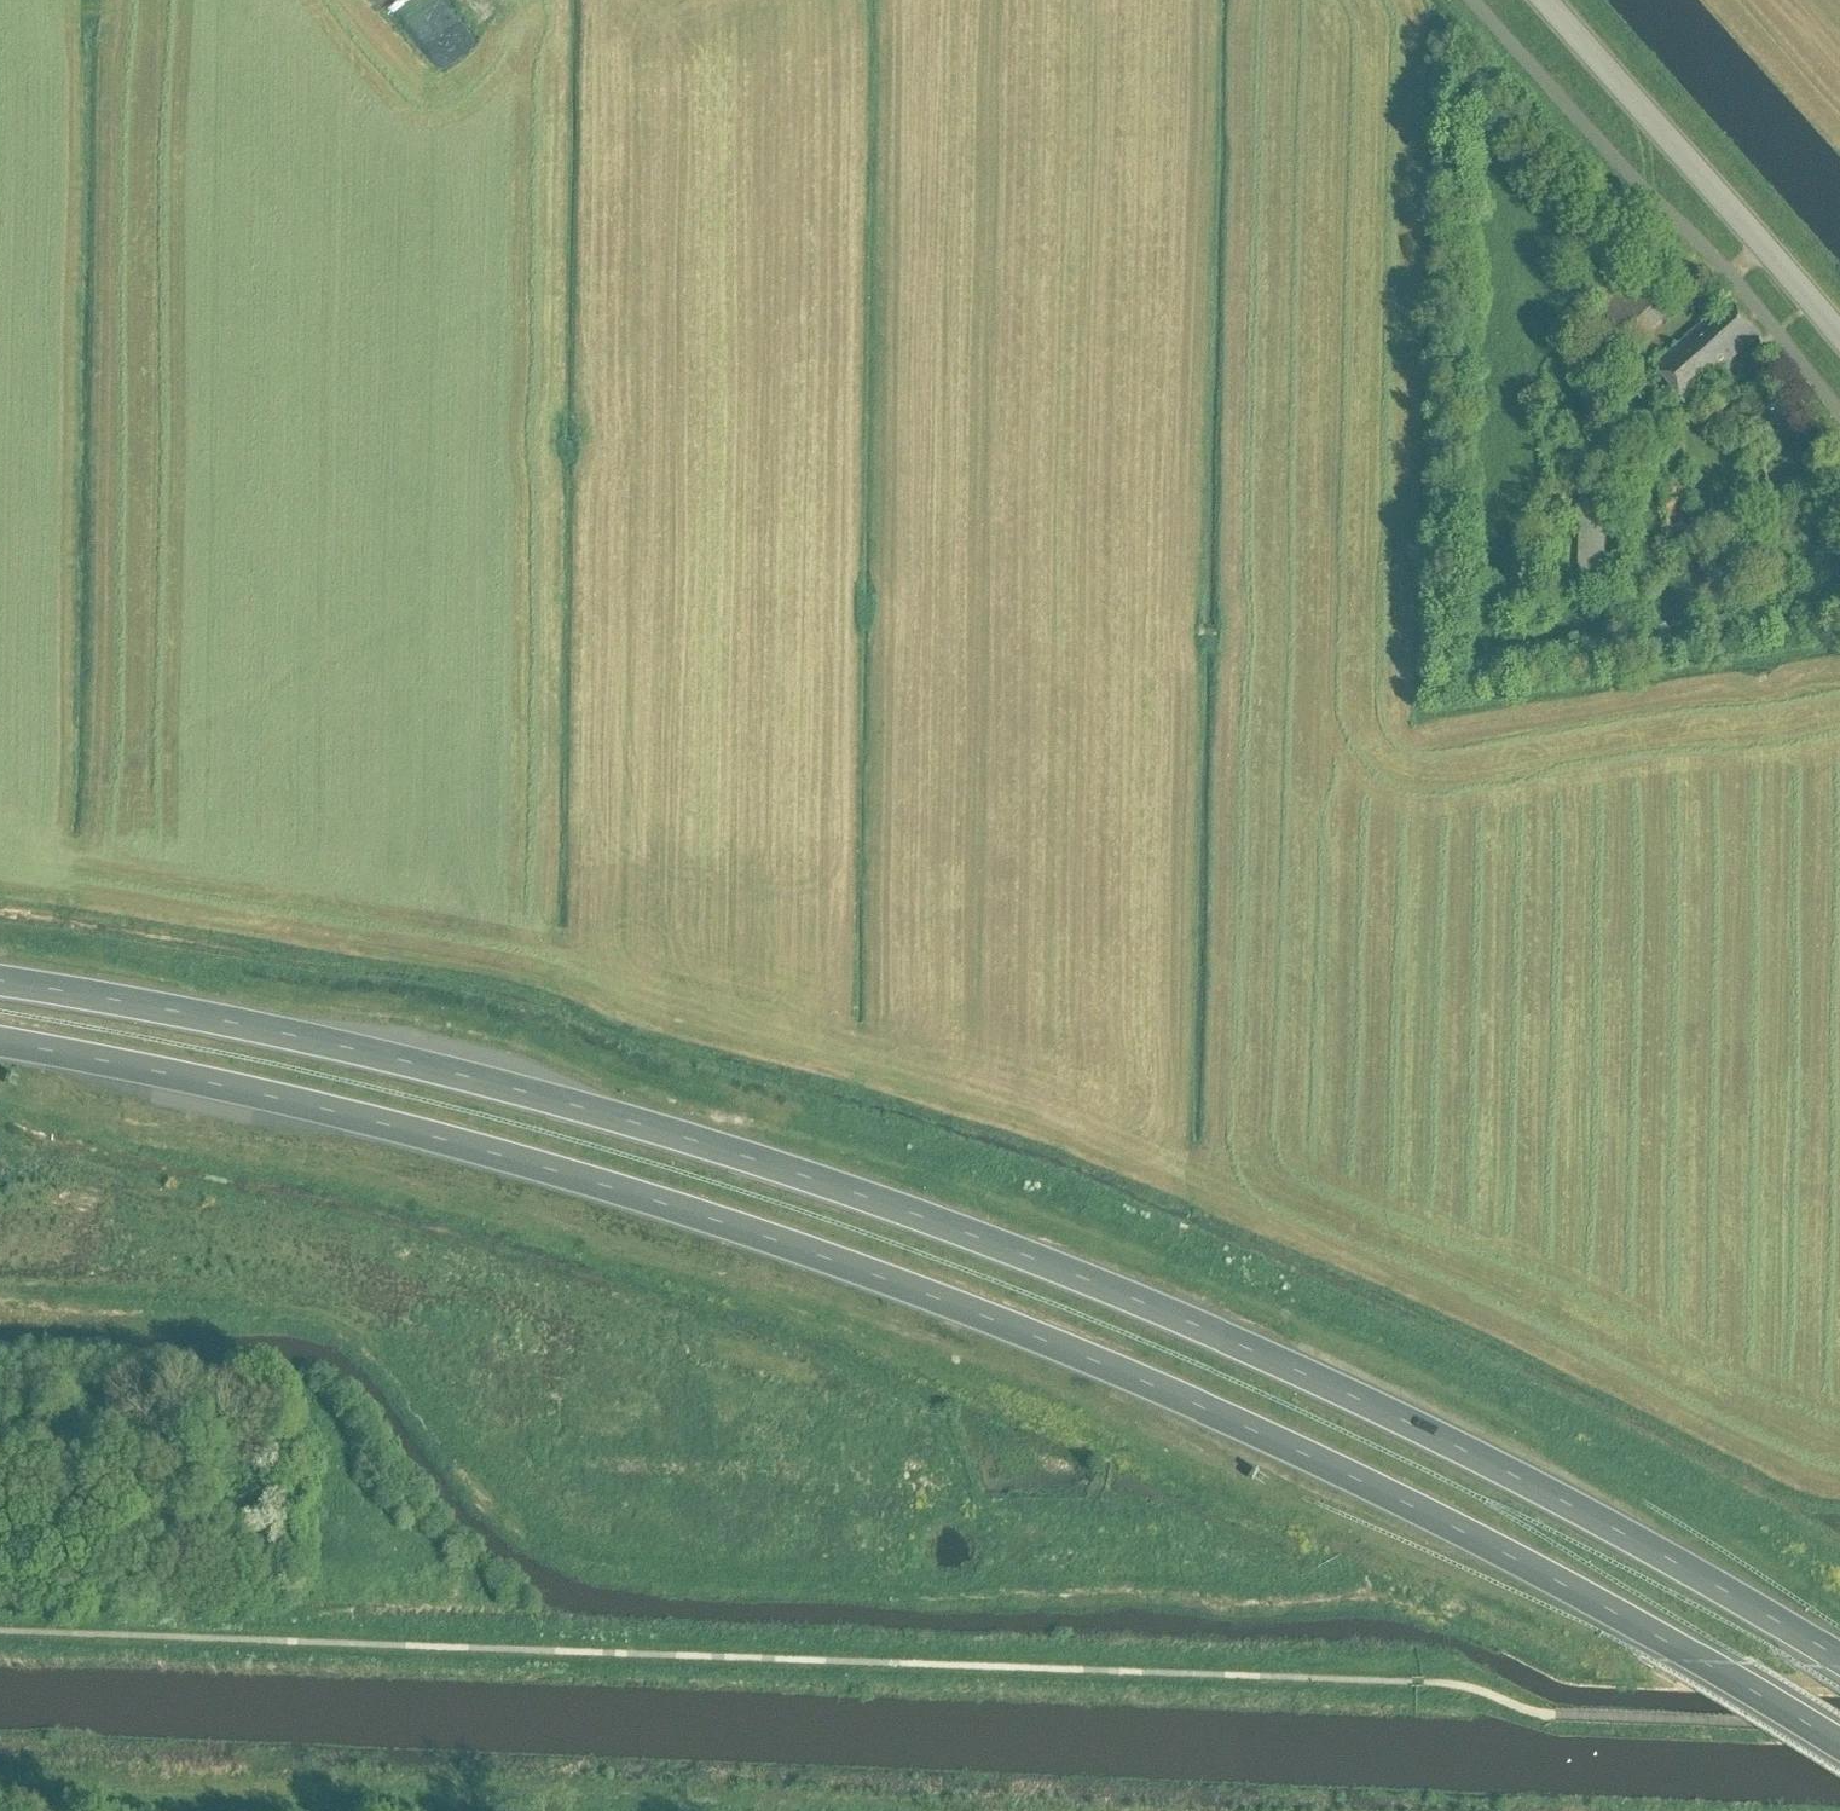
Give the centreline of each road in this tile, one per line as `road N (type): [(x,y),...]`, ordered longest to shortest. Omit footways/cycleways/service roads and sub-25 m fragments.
road 1 (trunk): [(0,1042),(271,1096),(493,1154),(819,1255),(989,1317),(1266,1436),(1541,1571),(1839,1750)]
road 2 (trunk): [(1839,1657),(1420,1426),(1019,1252),(845,1189),(518,1090),(288,1034),(0,981)]
road 3 (tertiary): [(1839,330),(1544,0)]

